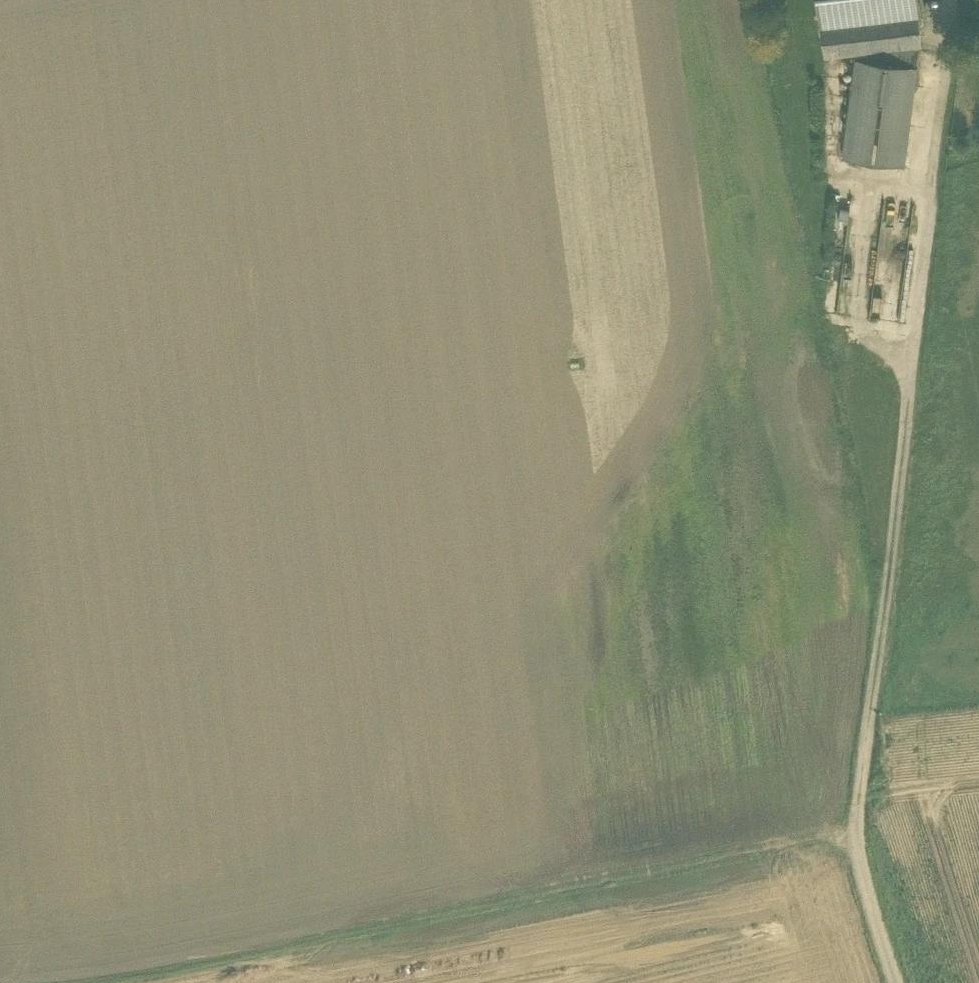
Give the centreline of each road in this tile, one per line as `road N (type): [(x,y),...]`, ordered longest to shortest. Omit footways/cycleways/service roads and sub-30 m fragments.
road 1 (track): [(850,833),(82,982)]
road 2 (track): [(896,479),(850,833),(897,982)]

